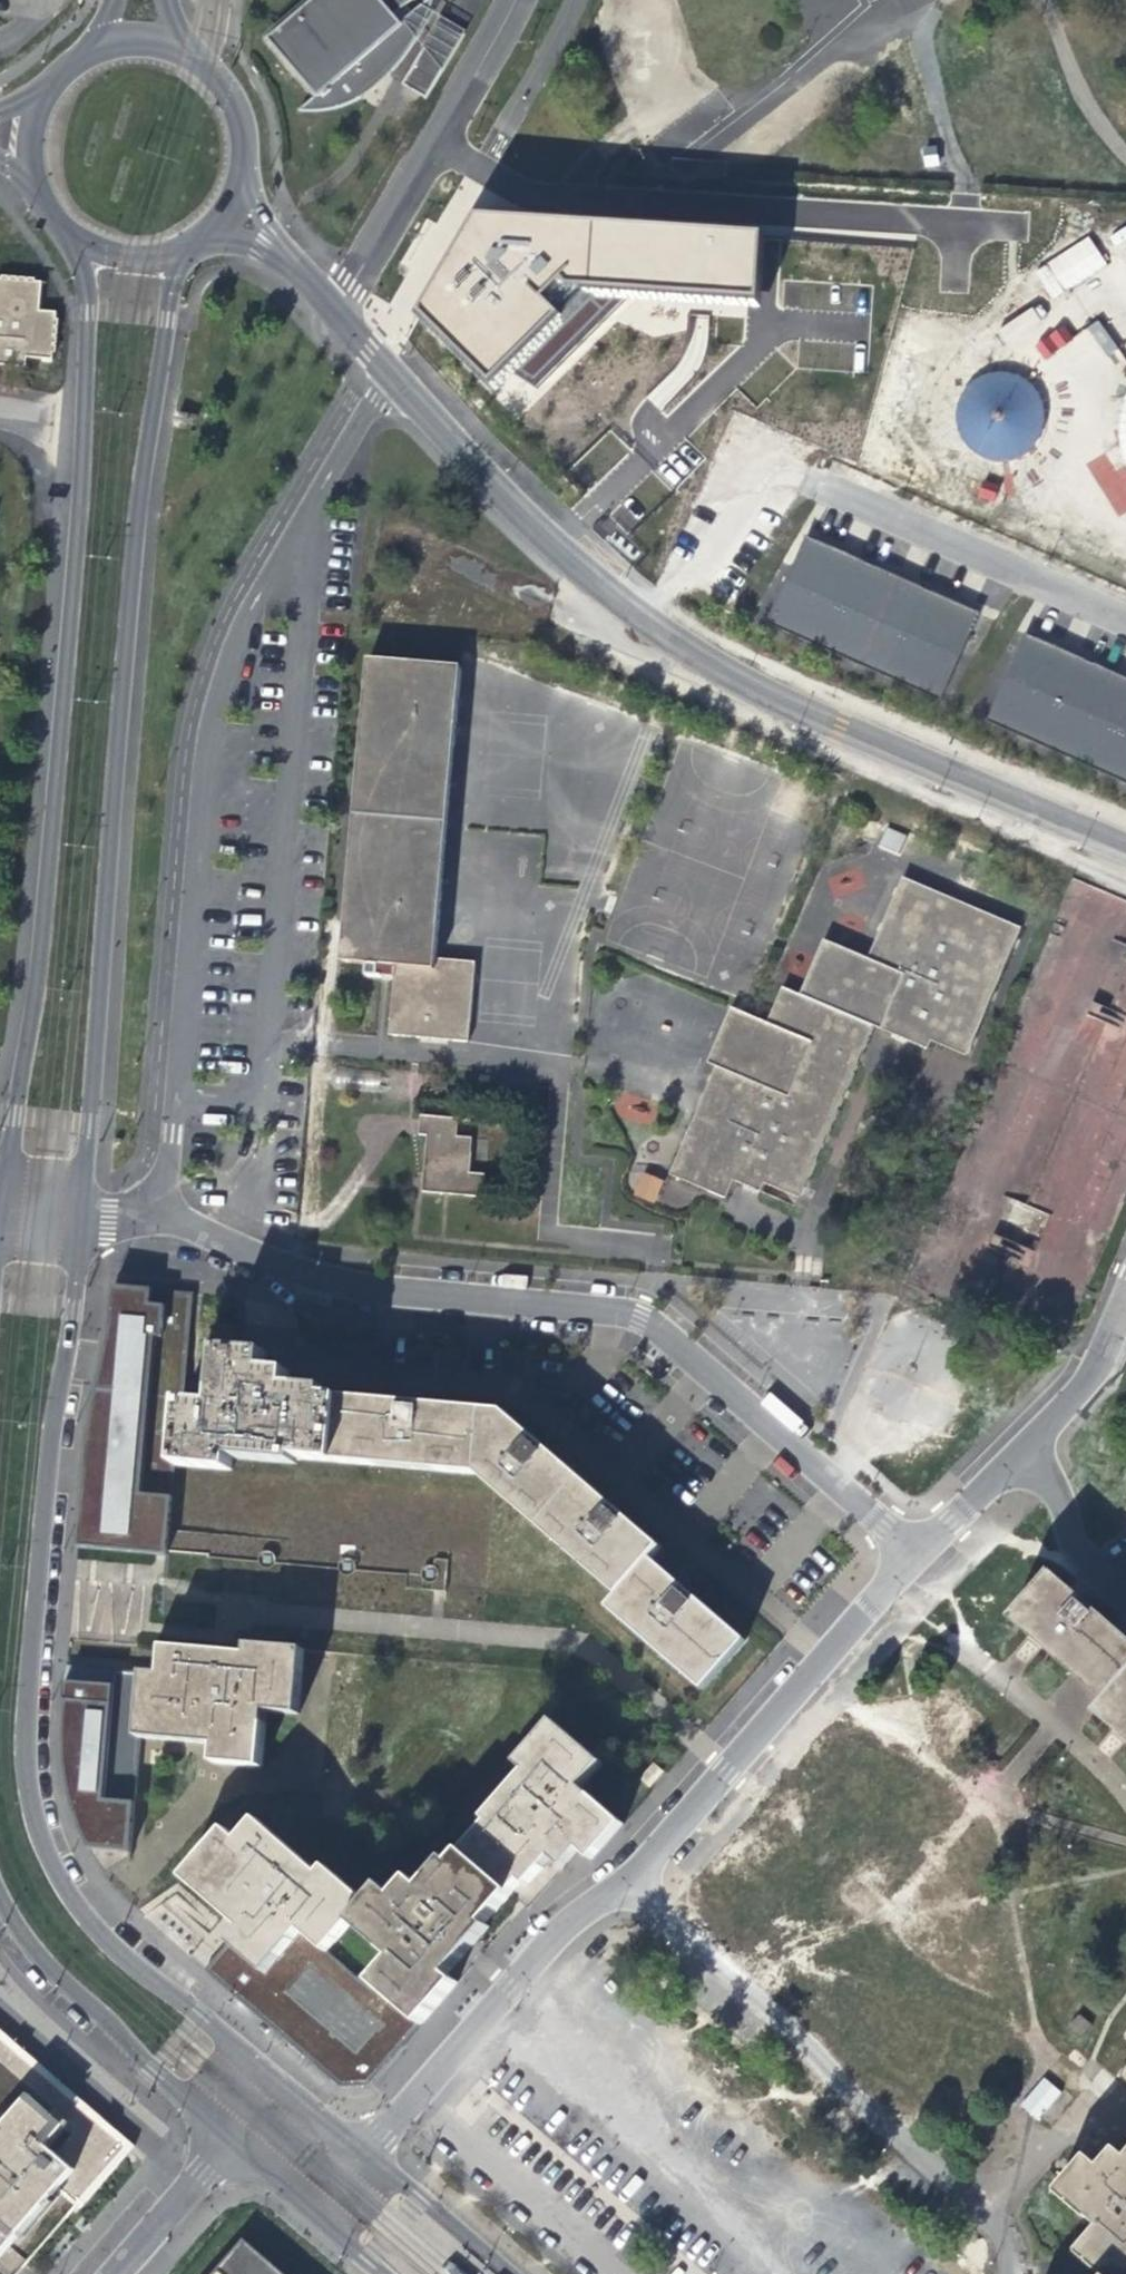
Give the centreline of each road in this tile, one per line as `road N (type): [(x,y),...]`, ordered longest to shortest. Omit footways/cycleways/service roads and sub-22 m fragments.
road 1 (tertiary): [(281,2086),(90,1922),(55,1871),(28,1786),(29,1651),(83,1214)]
road 2 (tertiary): [(83,1214),(145,499),(186,253)]
road 3 (tertiary): [(338,315),(506,504),(661,638),(1125,848)]
road 4 (tertiary): [(77,249),(84,282),(28,997),(0,1200)]
road 5 (residential): [(83,1214),(154,1213),(278,1266),(355,1287),(643,1319),(921,1560)]
road 6 (residential): [(999,2273),(973,2231),(625,1879)]
road 7 (residential): [(921,1560),(823,1655),(625,1879)]
road 8 (residential): [(625,1879),(570,1924),(362,2148)]
road 9 (unclassified): [(338,315),(512,0)]
road 10 (residential): [(807,485),(1125,621)]
road 11 (tertiary): [(0,1902),(43,1963),(232,2143)]
road 12 (tertiary): [(232,2143),(382,2273)]
road 13 (tertiary): [(508,2273),(362,2148)]
road 14 (residential): [(1125,1602),(1075,1551),(1049,1438)]
road 15 (residential): [(1049,1438),(921,1560)]
road 16 (residential): [(118,2273),(232,2143)]
road 17 (residential): [(1125,1294),(1080,1403),(1049,1438)]
road 18 (tertiary): [(244,180),(240,113),(216,75),(178,49)]

